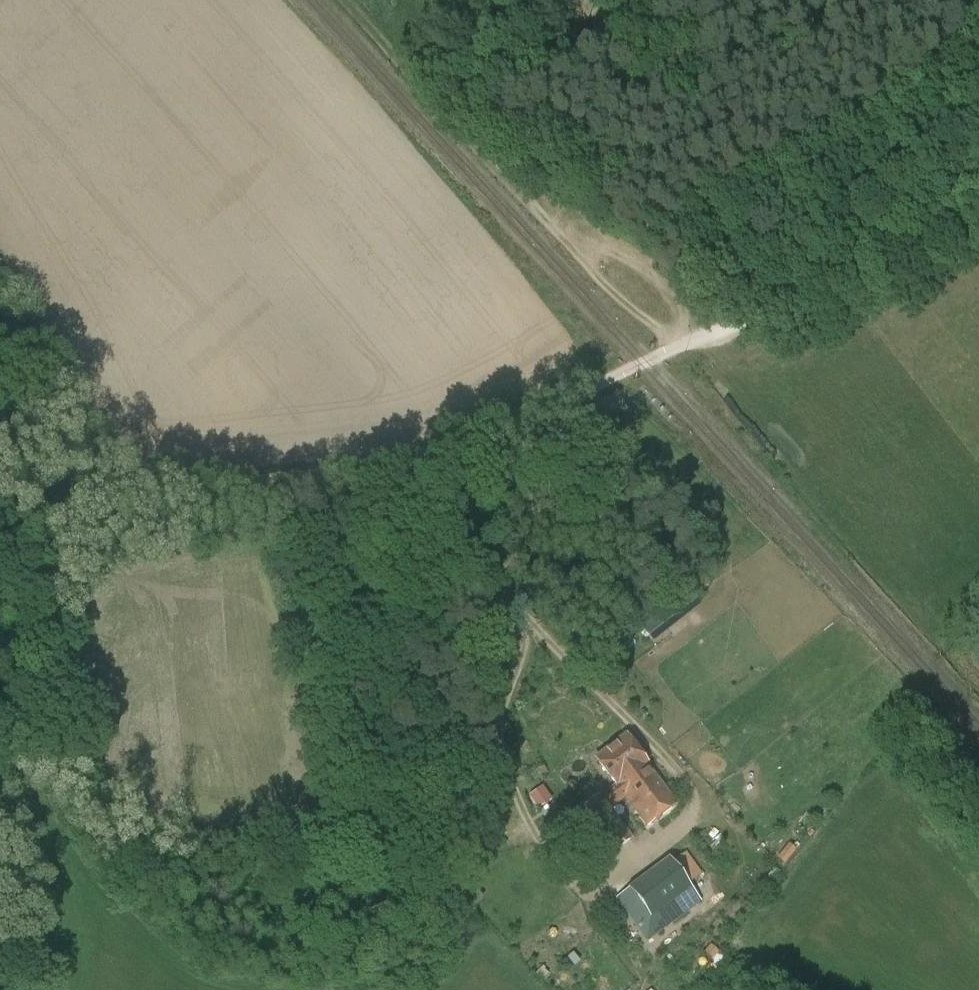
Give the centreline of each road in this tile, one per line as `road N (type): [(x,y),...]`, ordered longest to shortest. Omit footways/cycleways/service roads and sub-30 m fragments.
road 1 (track): [(978,216),(457,453),(354,478),(16,510)]
road 2 (track): [(680,347),(594,273),(348,0)]
road 3 (track): [(13,989),(23,818),(10,678),(16,510)]

